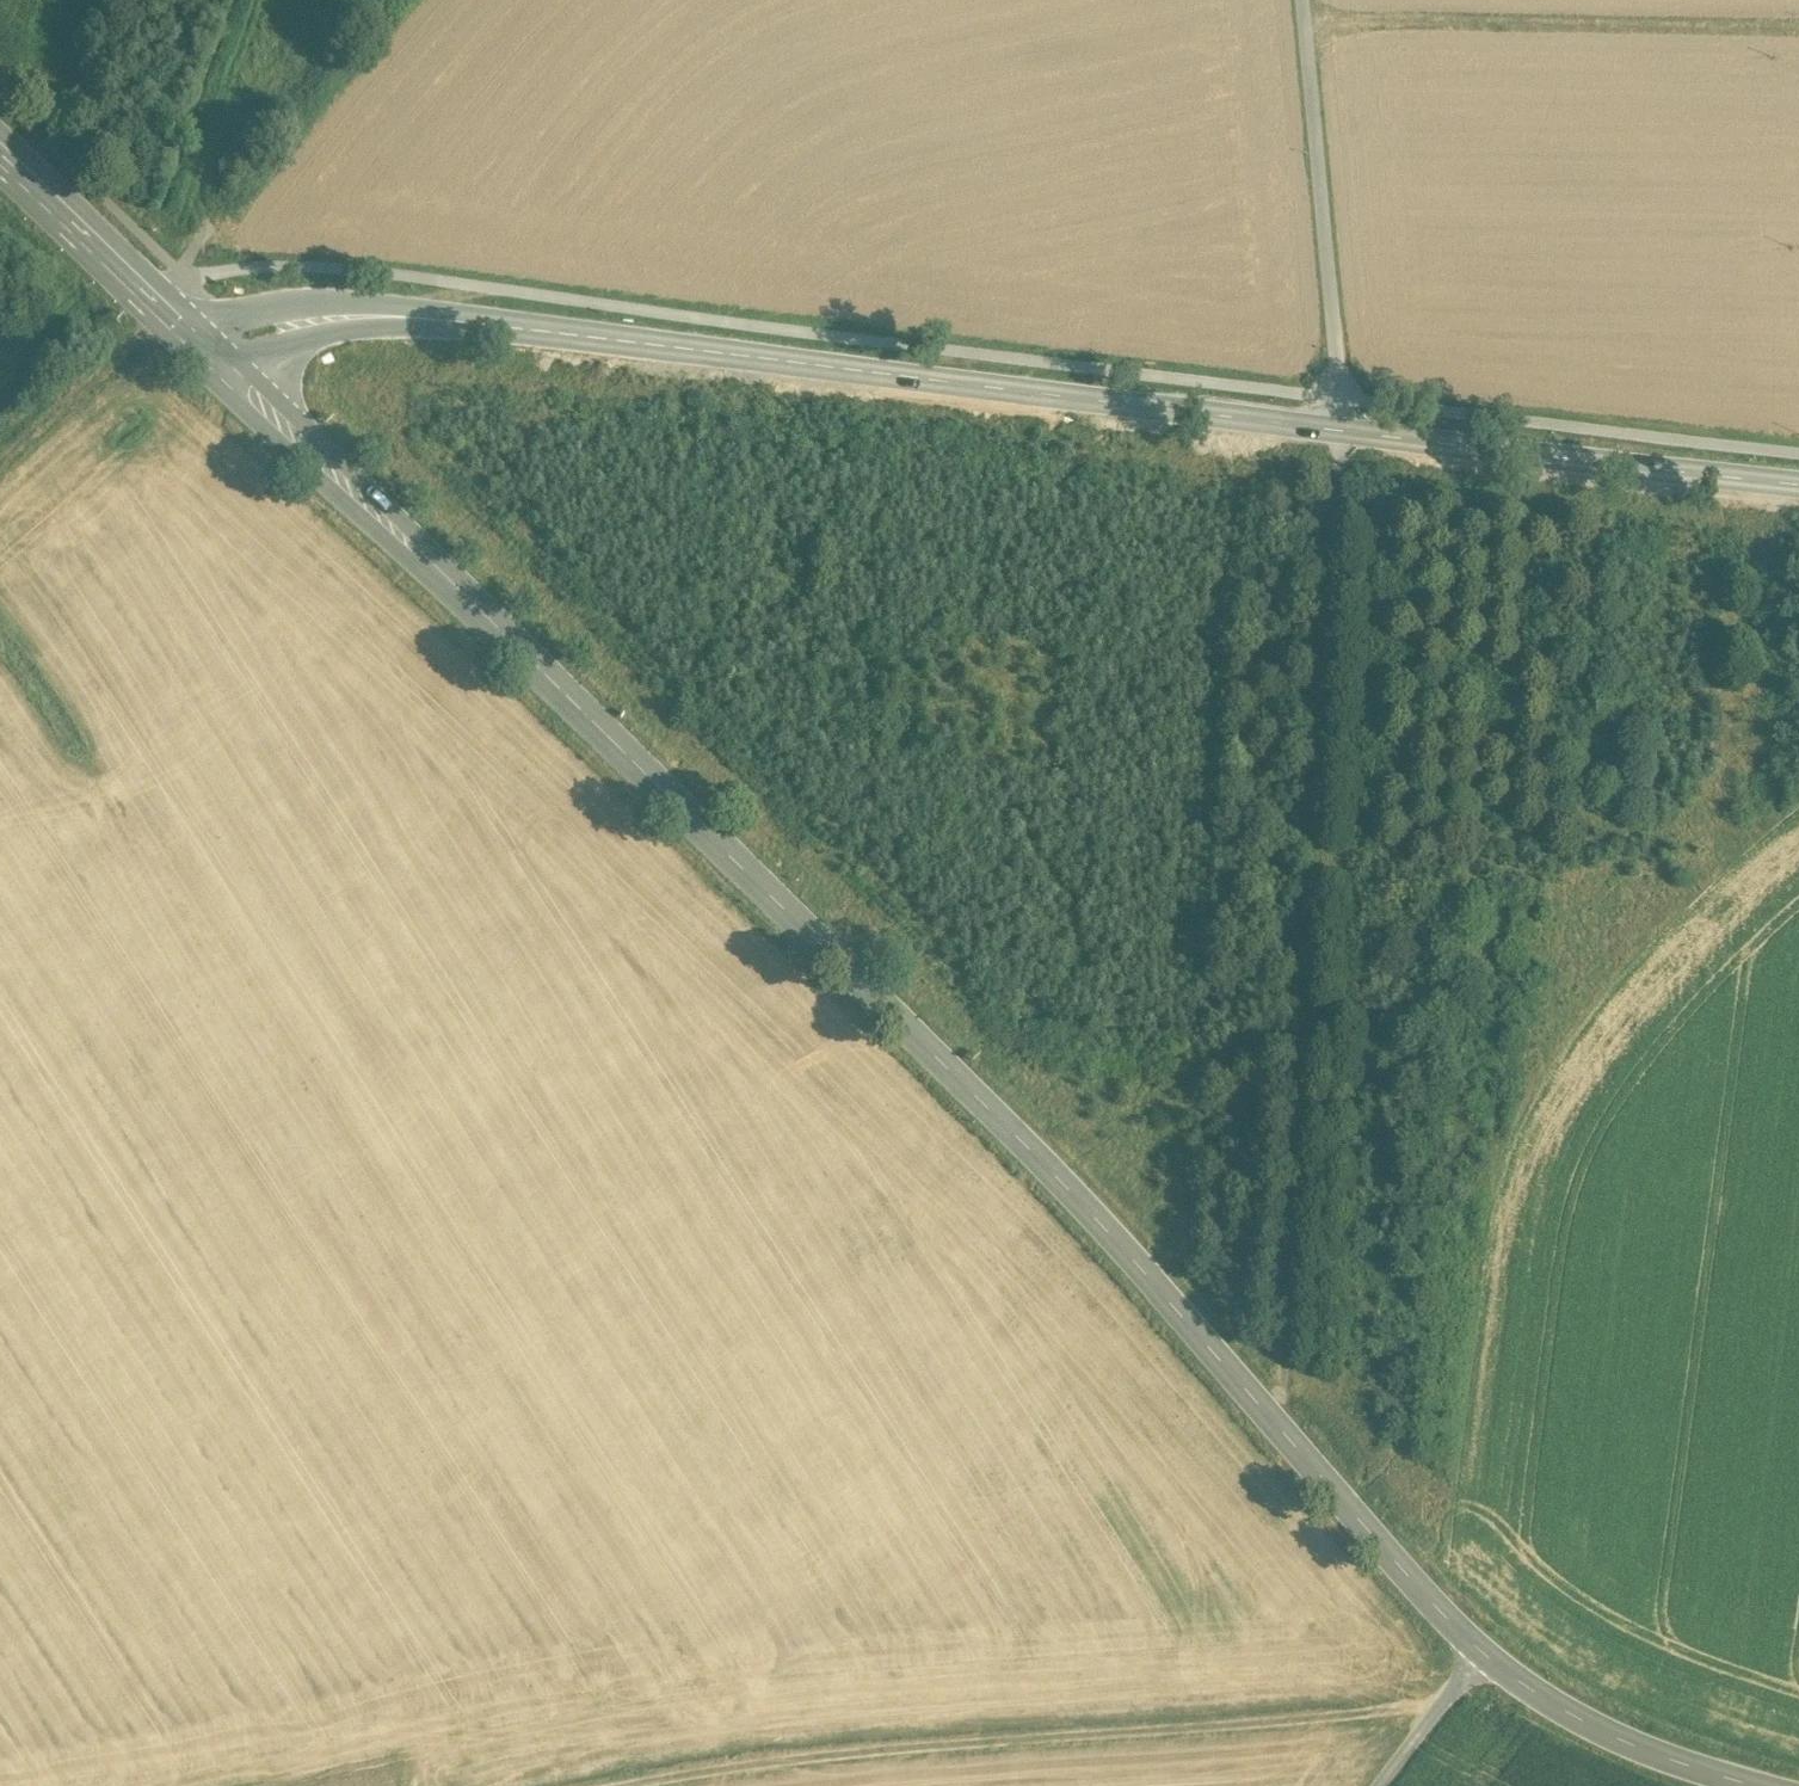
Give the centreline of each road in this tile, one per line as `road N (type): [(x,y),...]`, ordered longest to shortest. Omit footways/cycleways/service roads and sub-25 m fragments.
road 1 (secondary): [(216,352),(369,314),(1798,483)]
road 2 (secondary): [(1300,1452),(1056,1170),(216,352)]
road 3 (track): [(1285,1438),(1342,432),(1300,0)]
road 4 (track): [(1445,1700),(1147,1732),(793,1750),(612,1785)]
road 5 (track): [(0,470),(138,340),(182,273),(418,0)]
road 6 (secondary): [(1409,1454),(1798,1019)]
road 7 (secondary): [(1790,1785),(1619,1742),(1479,1645)]
road 8 (secondary): [(216,352),(0,154)]
road 9 (secondary): [(1165,1785),(1304,1589)]
road 10 (secondary): [(1417,1576),(1300,1452)]
road 11 (unclassified): [(1479,1645),(1384,1785)]
road 12 (secondary): [(1300,1452),(1275,1485),(1269,1531),(1277,1557),(1304,1589)]
road 13 (secondary): [(1417,1576),(1439,1527),(1427,1474),(1409,1454)]
road 14 (secondary): [(1304,1589),(1341,1603),(1369,1603),(1417,1576)]

